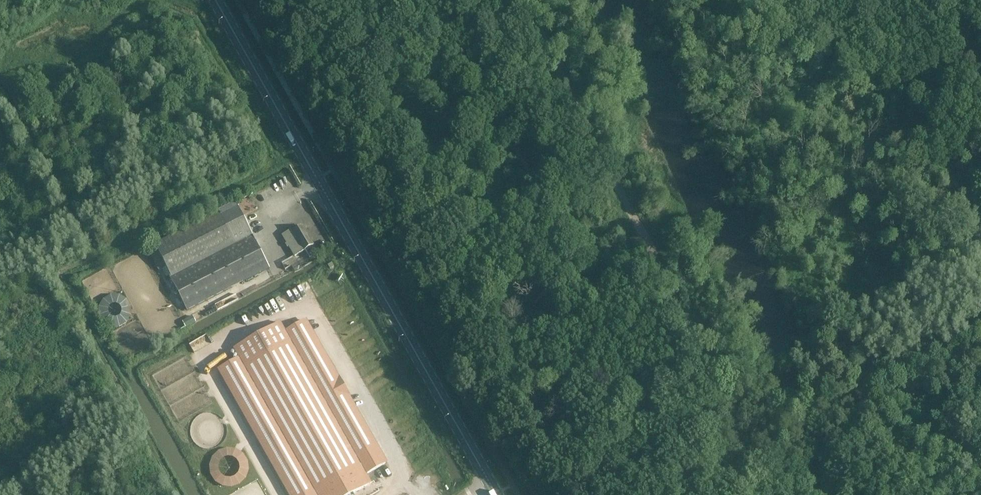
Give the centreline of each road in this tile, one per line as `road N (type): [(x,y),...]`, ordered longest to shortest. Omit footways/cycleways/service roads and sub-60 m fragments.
road 1 (primary): [(496,494),(215,0)]
road 2 (track): [(93,255),(301,151)]
road 3 (track): [(54,275),(93,255),(0,92)]

